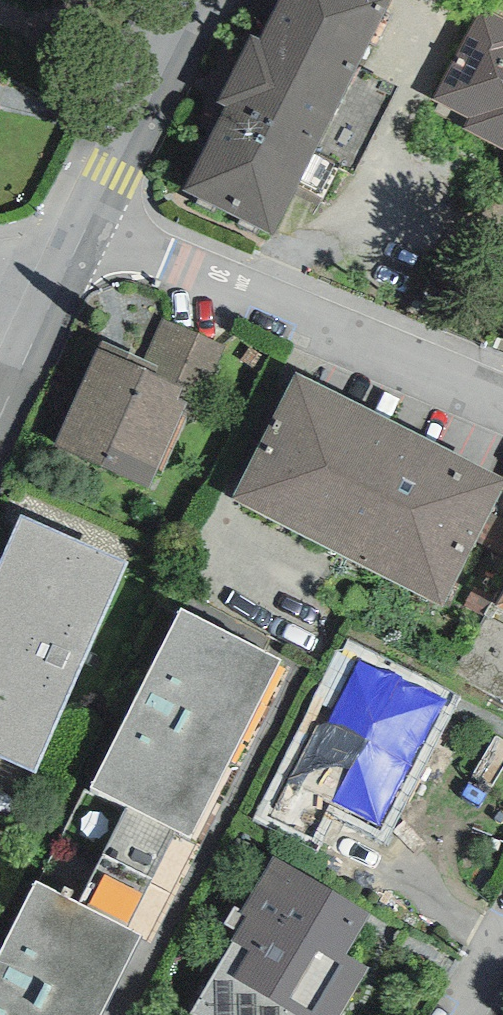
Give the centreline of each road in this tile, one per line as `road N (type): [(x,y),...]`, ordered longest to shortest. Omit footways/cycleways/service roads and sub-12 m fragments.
road 1 (residential): [(87,229),(502,402)]
road 2 (tertiary): [(200,0),(87,229)]

